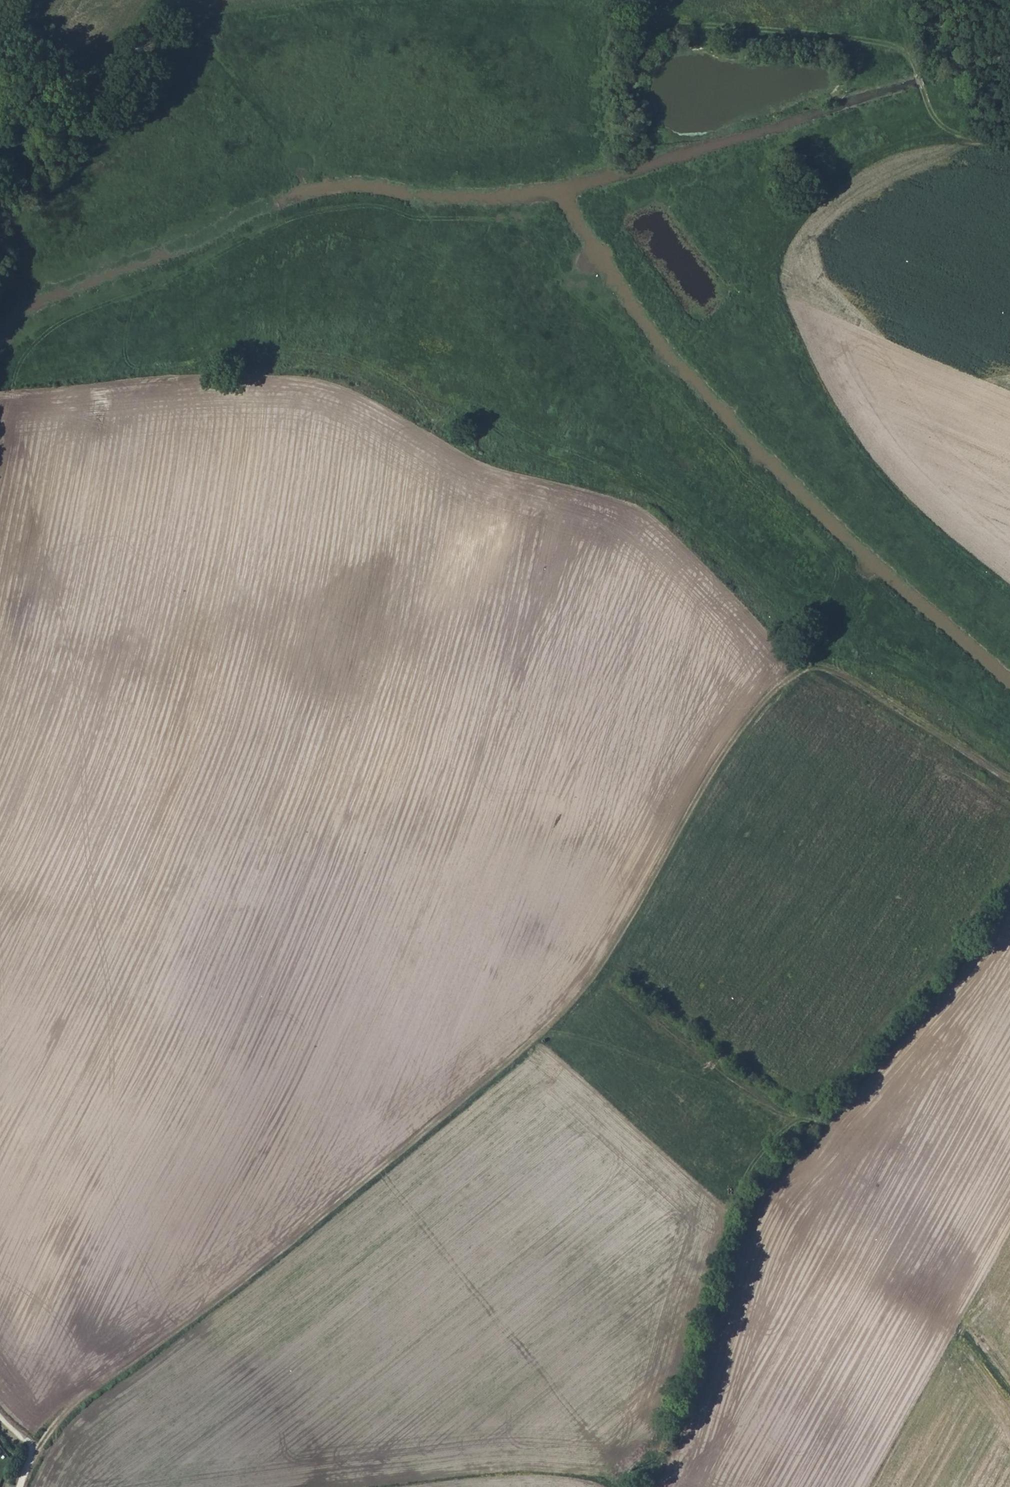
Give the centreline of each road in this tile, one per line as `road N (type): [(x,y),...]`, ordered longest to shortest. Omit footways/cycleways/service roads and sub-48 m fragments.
road 1 (track): [(245,1277),(64,1414),(34,1450),(19,1486)]
road 2 (track): [(36,0),(0,116)]

